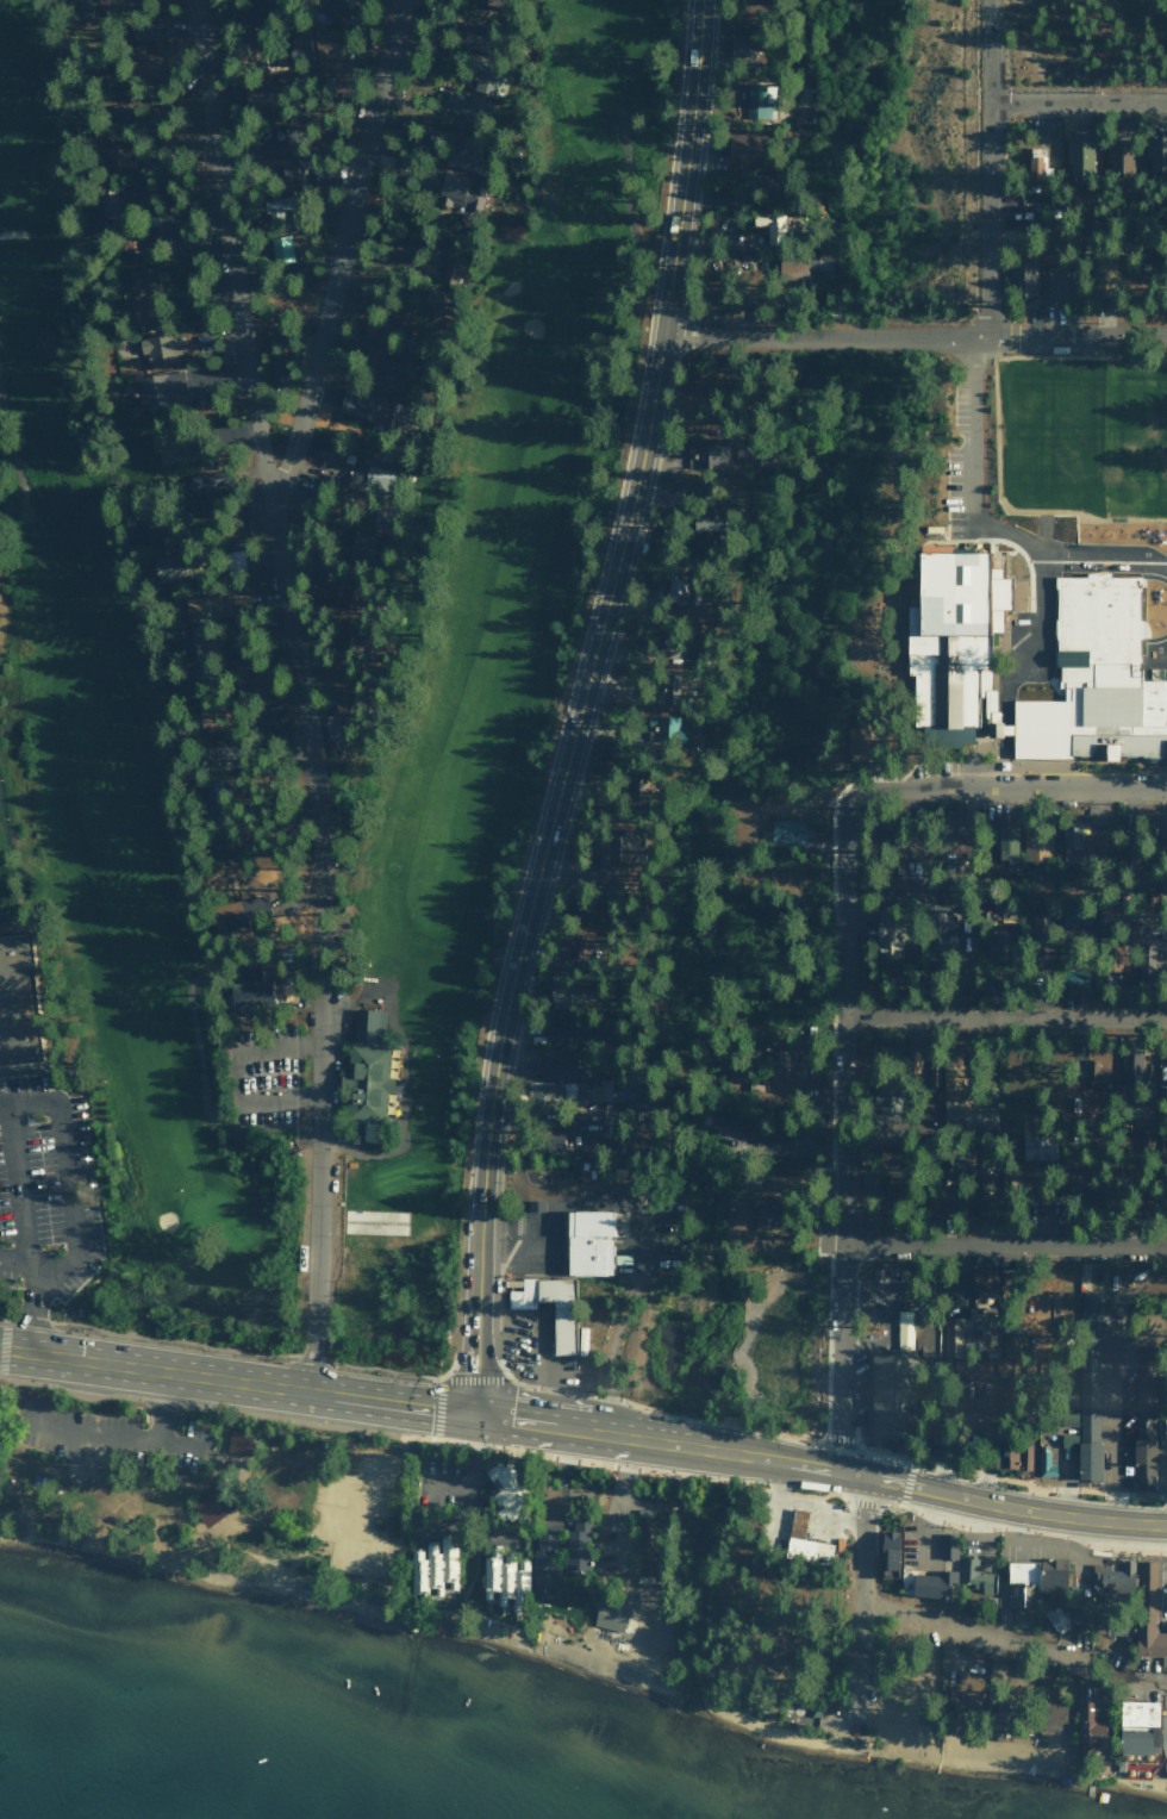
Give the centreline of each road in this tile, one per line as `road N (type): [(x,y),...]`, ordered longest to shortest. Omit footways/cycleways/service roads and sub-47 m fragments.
road 1 (primary): [(474,1416),(494,1076),(643,449),(691,123),(700,0)]
road 2 (residential): [(312,1393),(322,1152),(319,815),(270,513)]
road 3 (residential): [(836,1471),(837,810),(848,792)]
road 4 (residential): [(965,529),(966,335),(978,305),(985,102),(982,0)]
road 5 (residential): [(270,513),(399,0)]
road 6 (residential): [(270,513),(191,0)]
road 7 (primary): [(0,1348),(474,1416)]
road 8 (primary): [(474,1416),(836,1471)]
road 9 (primary): [(836,1471),(1043,1513),(1166,1523)]
road 10 (residential): [(840,1015),(1166,1018)]
road 11 (residential): [(1166,1246),(841,1240)]
road 12 (residential): [(1166,1689),(860,1602)]
road 13 (residential): [(848,792),(1166,791)]
road 14 (residential): [(966,335),(663,336)]
road 15 (residential): [(842,1728),(870,1476)]
road 16 (residential): [(966,335),(1166,334)]
road 17 (residential): [(1166,104),(985,102)]

